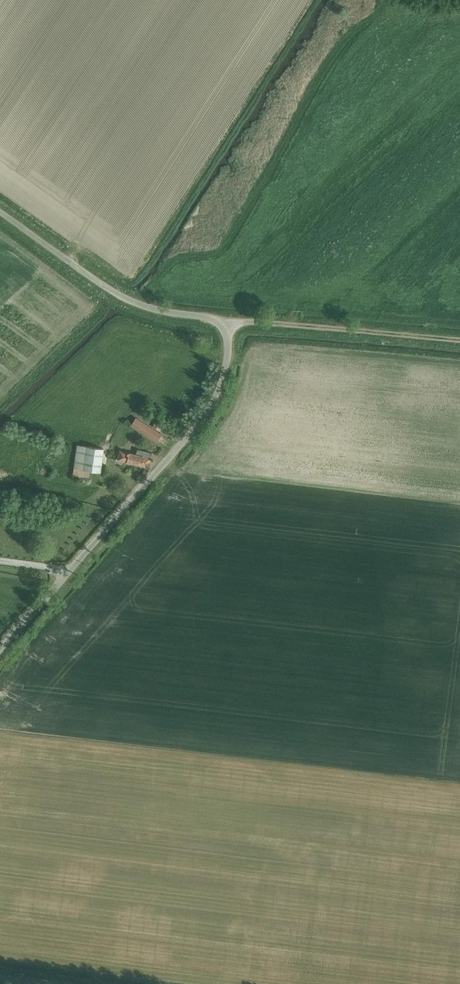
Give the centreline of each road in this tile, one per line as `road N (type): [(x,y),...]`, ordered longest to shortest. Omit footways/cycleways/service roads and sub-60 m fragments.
road 1 (unclassified): [(0,648),(209,407),(225,368),(228,323),(125,298),(0,212)]
road 2 (track): [(459,341),(228,323)]

